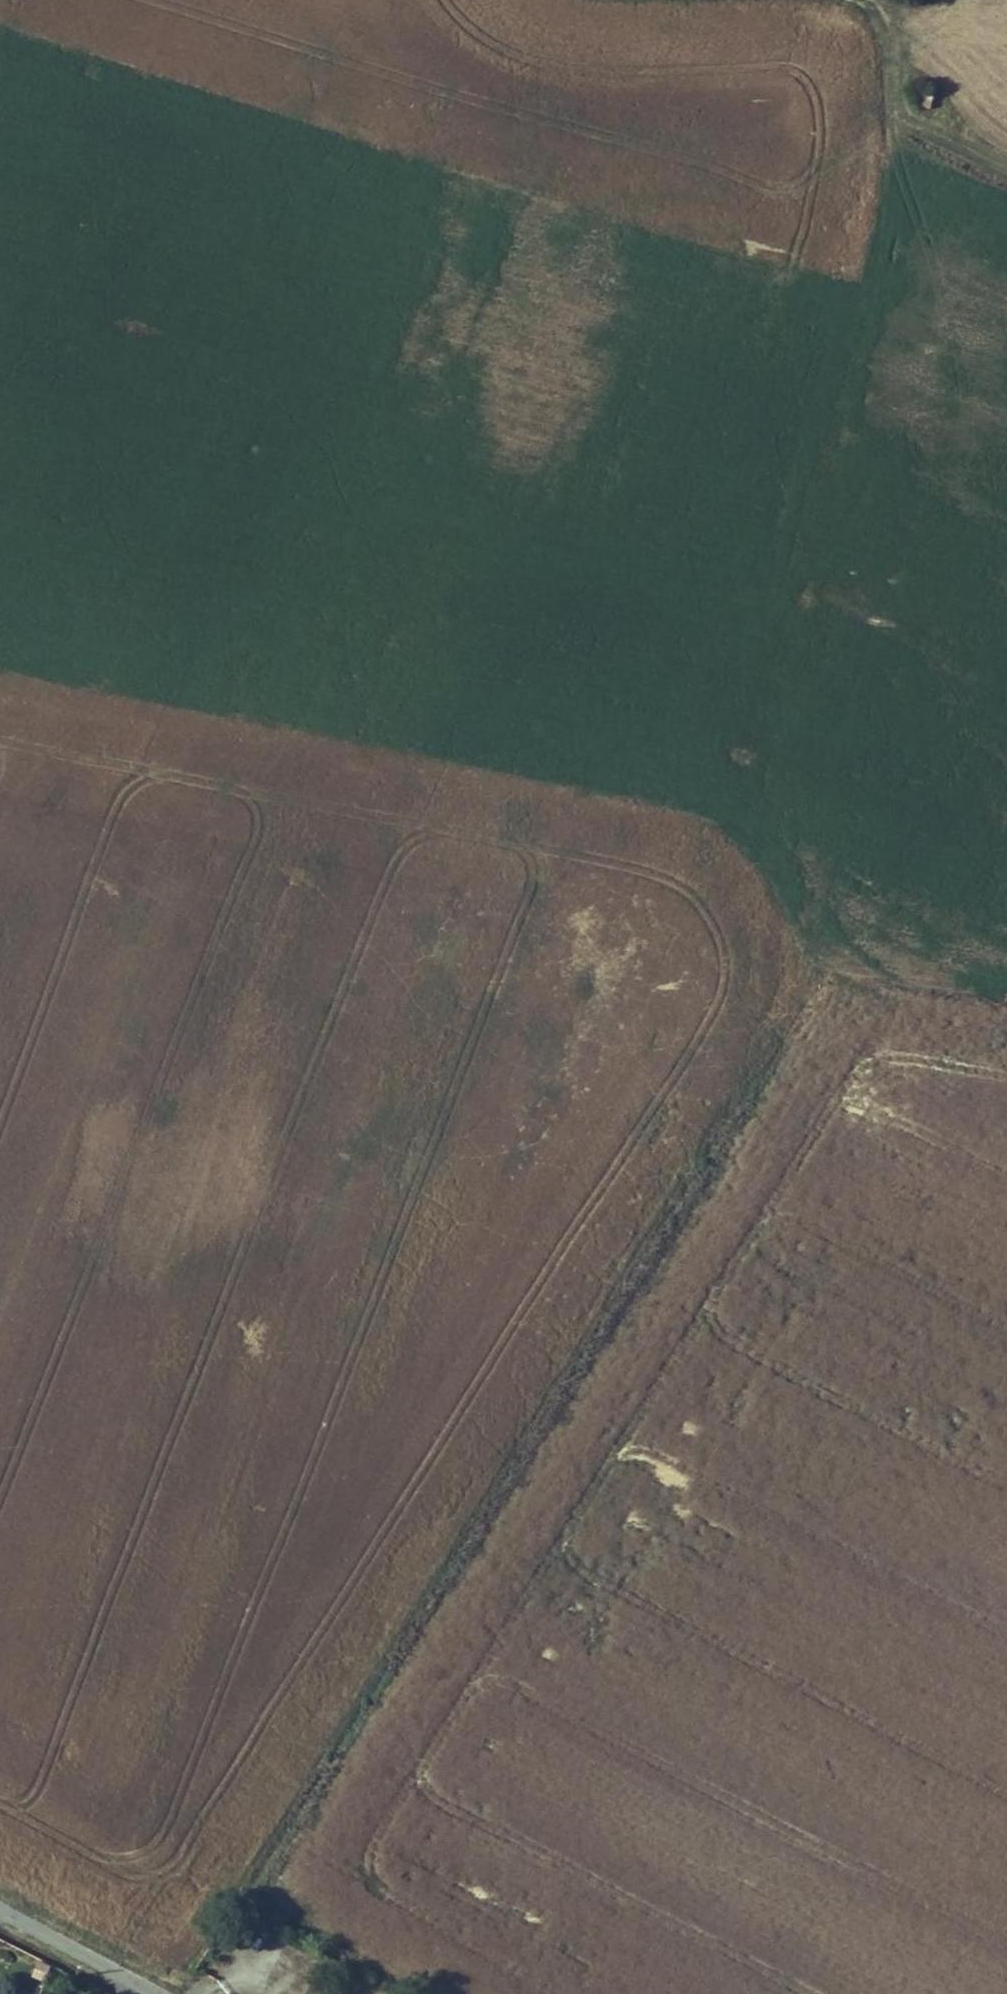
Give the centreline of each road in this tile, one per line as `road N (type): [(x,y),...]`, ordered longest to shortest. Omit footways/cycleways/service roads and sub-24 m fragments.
road 1 (track): [(1006,161),(916,128),(897,100),(885,11),(875,0)]
road 2 (unclassified): [(0,1894),(171,1993)]

